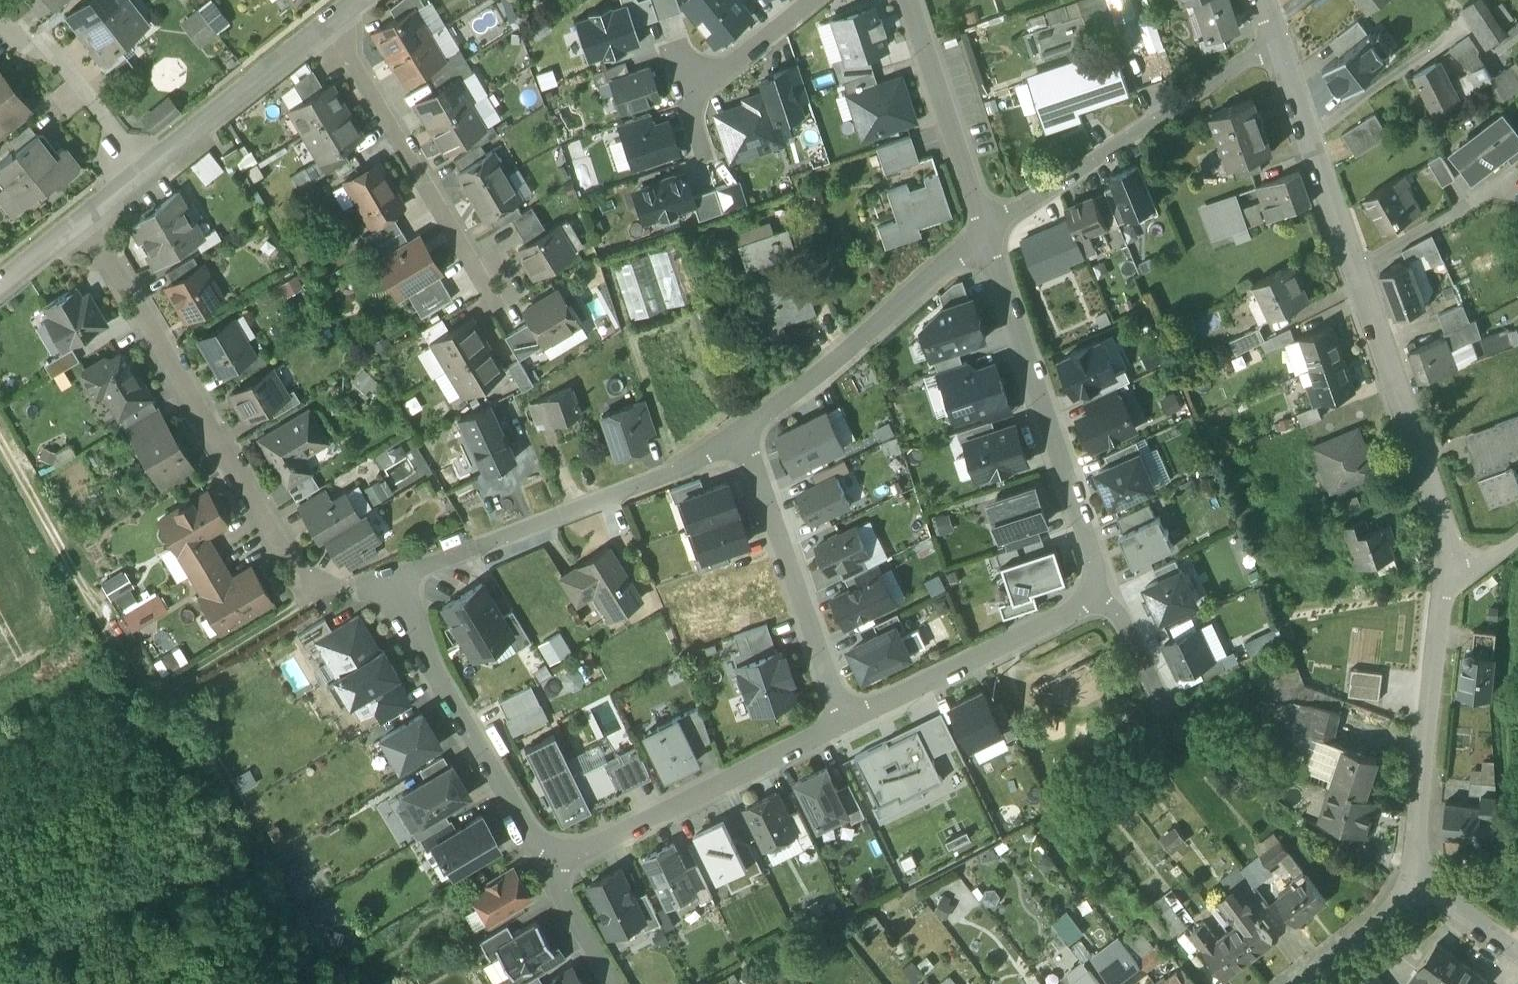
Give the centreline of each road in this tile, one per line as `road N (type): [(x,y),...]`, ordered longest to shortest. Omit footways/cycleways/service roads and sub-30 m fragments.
road 1 (residential): [(1277,38),(1450,545),(1456,586)]
road 2 (track): [(0,451),(148,712),(321,607),(386,580)]
road 3 (residential): [(321,607),(84,217)]
road 4 (residential): [(741,429),(675,472),(386,580)]
road 5 (residential): [(992,233),(1112,598)]
road 6 (residential): [(1277,38),(992,233)]
road 7 (residential): [(547,872),(386,580)]
road 8 (residential): [(846,726),(547,872)]
road 9 (residential): [(992,233),(741,429)]
road 10 (residential): [(846,726),(741,429)]
road 11 (residential): [(1456,586),(1433,725),(1424,886)]
road 12 (residential): [(1112,598),(846,726)]
road 13 (residential): [(339,28),(490,276)]
road 14 (residential): [(909,0),(992,233)]
road 15 (residential): [(339,28),(143,170)]
road 16 (residential): [(143,170),(59,60),(0,24)]
road 17 (residential): [(1424,886),(1299,983)]
road 18 (residential): [(815,0),(691,97)]
road 19 (residential): [(547,872),(614,983)]
road 20 (residential): [(1112,598),(1167,711)]

